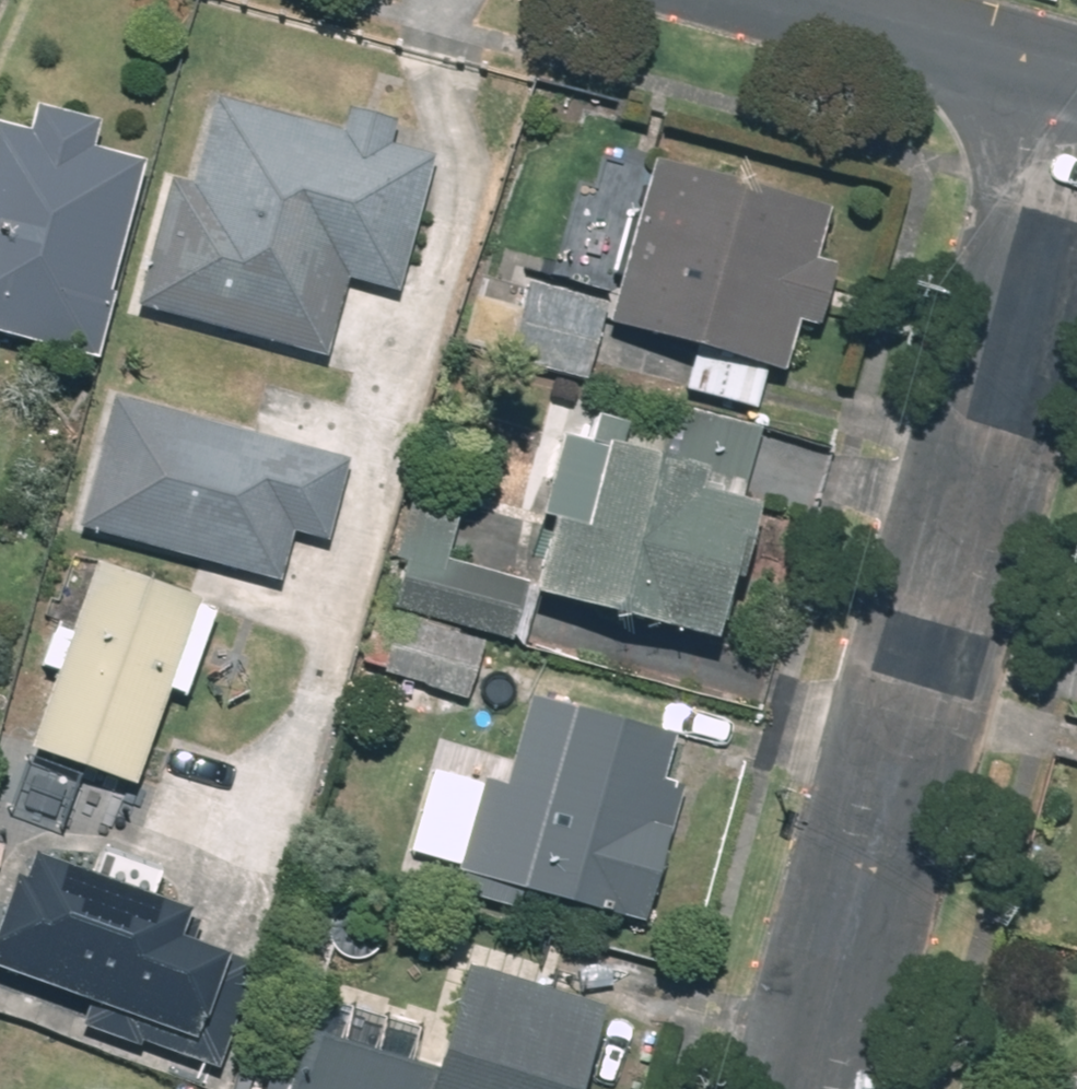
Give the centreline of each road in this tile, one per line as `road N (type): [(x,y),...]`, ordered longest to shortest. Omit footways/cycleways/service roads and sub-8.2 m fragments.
road 1 (residential): [(805,1088),(1076,95)]
road 2 (residential): [(834,0),(1076,67)]

